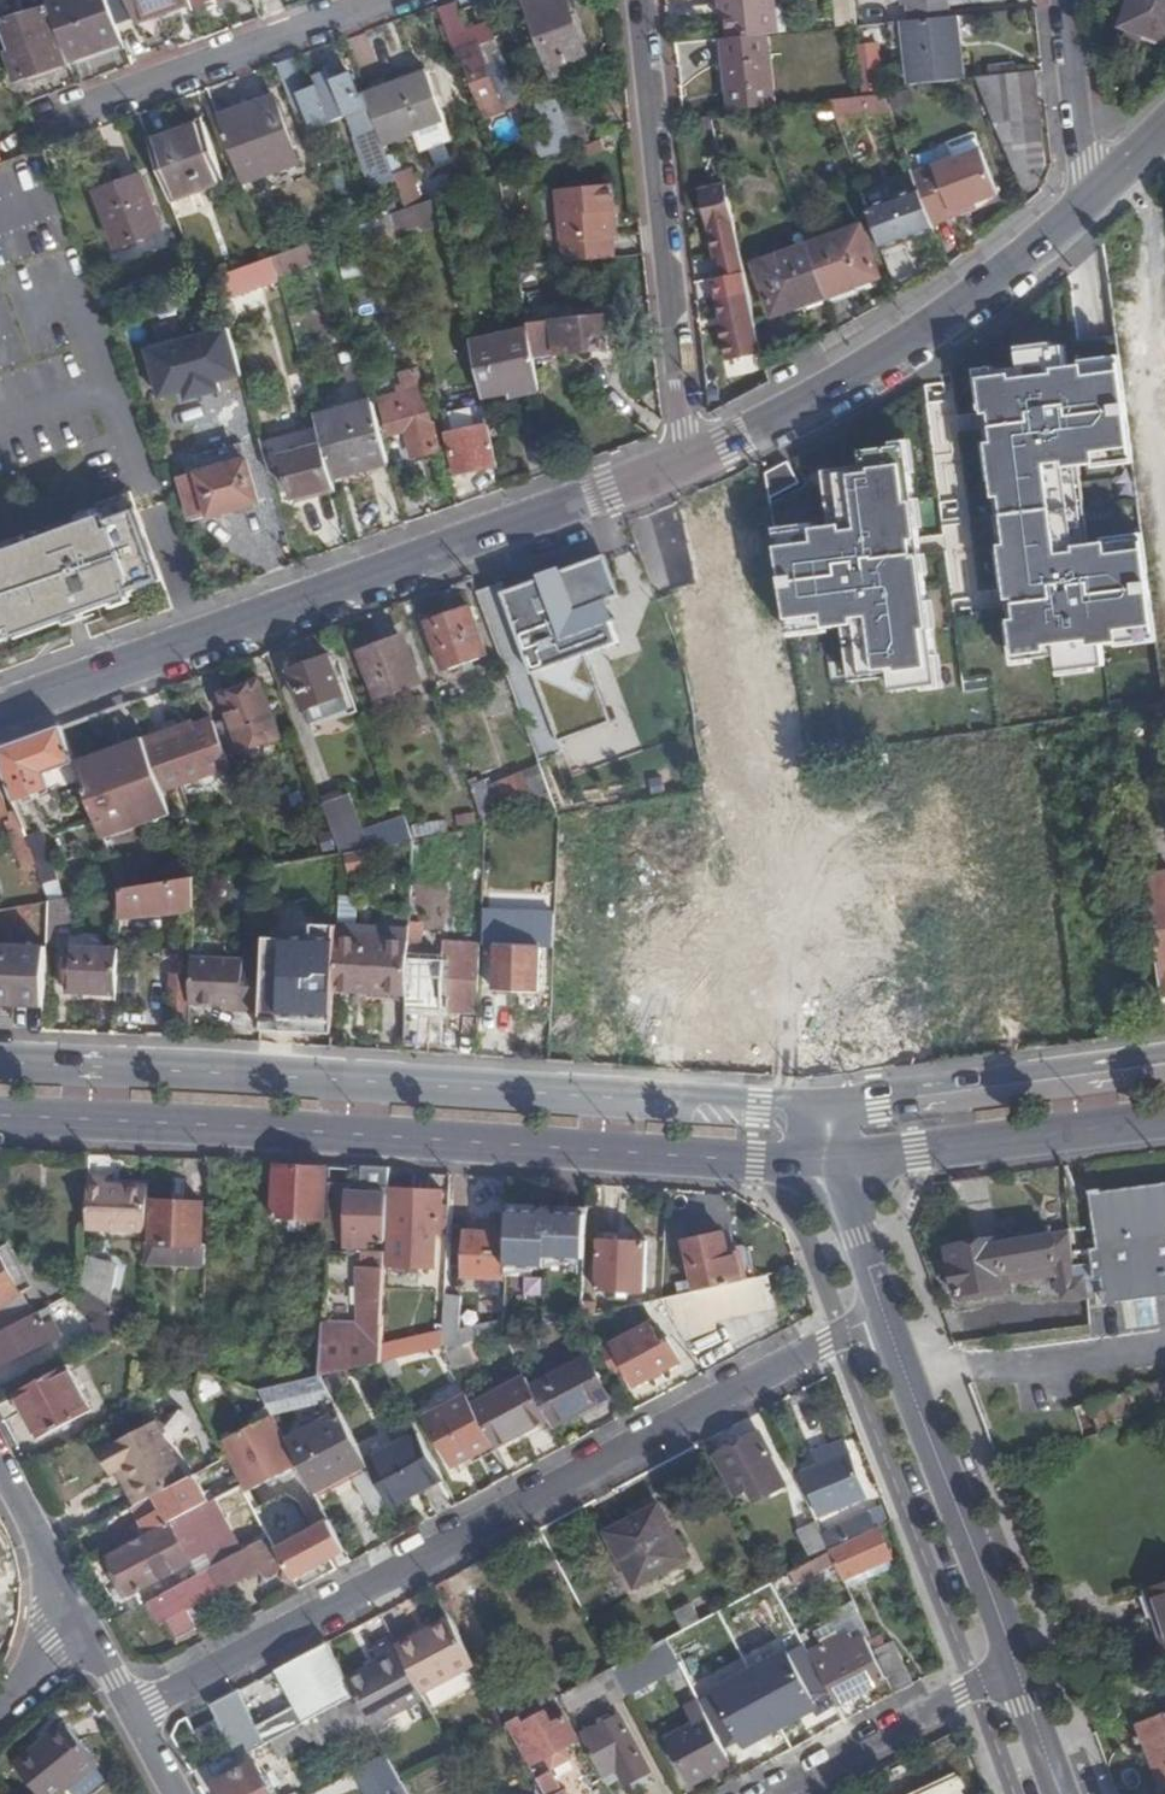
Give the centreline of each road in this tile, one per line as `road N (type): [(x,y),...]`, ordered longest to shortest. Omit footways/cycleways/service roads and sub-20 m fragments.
road 1 (residential): [(888,1316),(132,1711)]
road 2 (primary): [(0,1115),(835,1158)]
road 3 (primary): [(820,1106),(0,1059)]
road 4 (tertiary): [(694,459),(0,709)]
road 5 (residential): [(820,1106),(722,528),(694,459)]
road 6 (tertiary): [(1092,200),(921,331),(694,459)]
road 7 (residential): [(694,459),(678,402),(631,0)]
road 8 (tertiary): [(1014,1665),(888,1316)]
road 9 (primary): [(1164,1065),(820,1106)]
road 10 (primary): [(835,1158),(1164,1119)]
road 11 (residential): [(771,1793),(1014,1665)]
road 12 (residential): [(1067,0),(1092,200)]
road 13 (residential): [(0,1465),(85,1629)]
road 14 (tertiary): [(888,1316),(835,1158)]
road 15 (tertiary): [(1060,1793),(1014,1665)]

